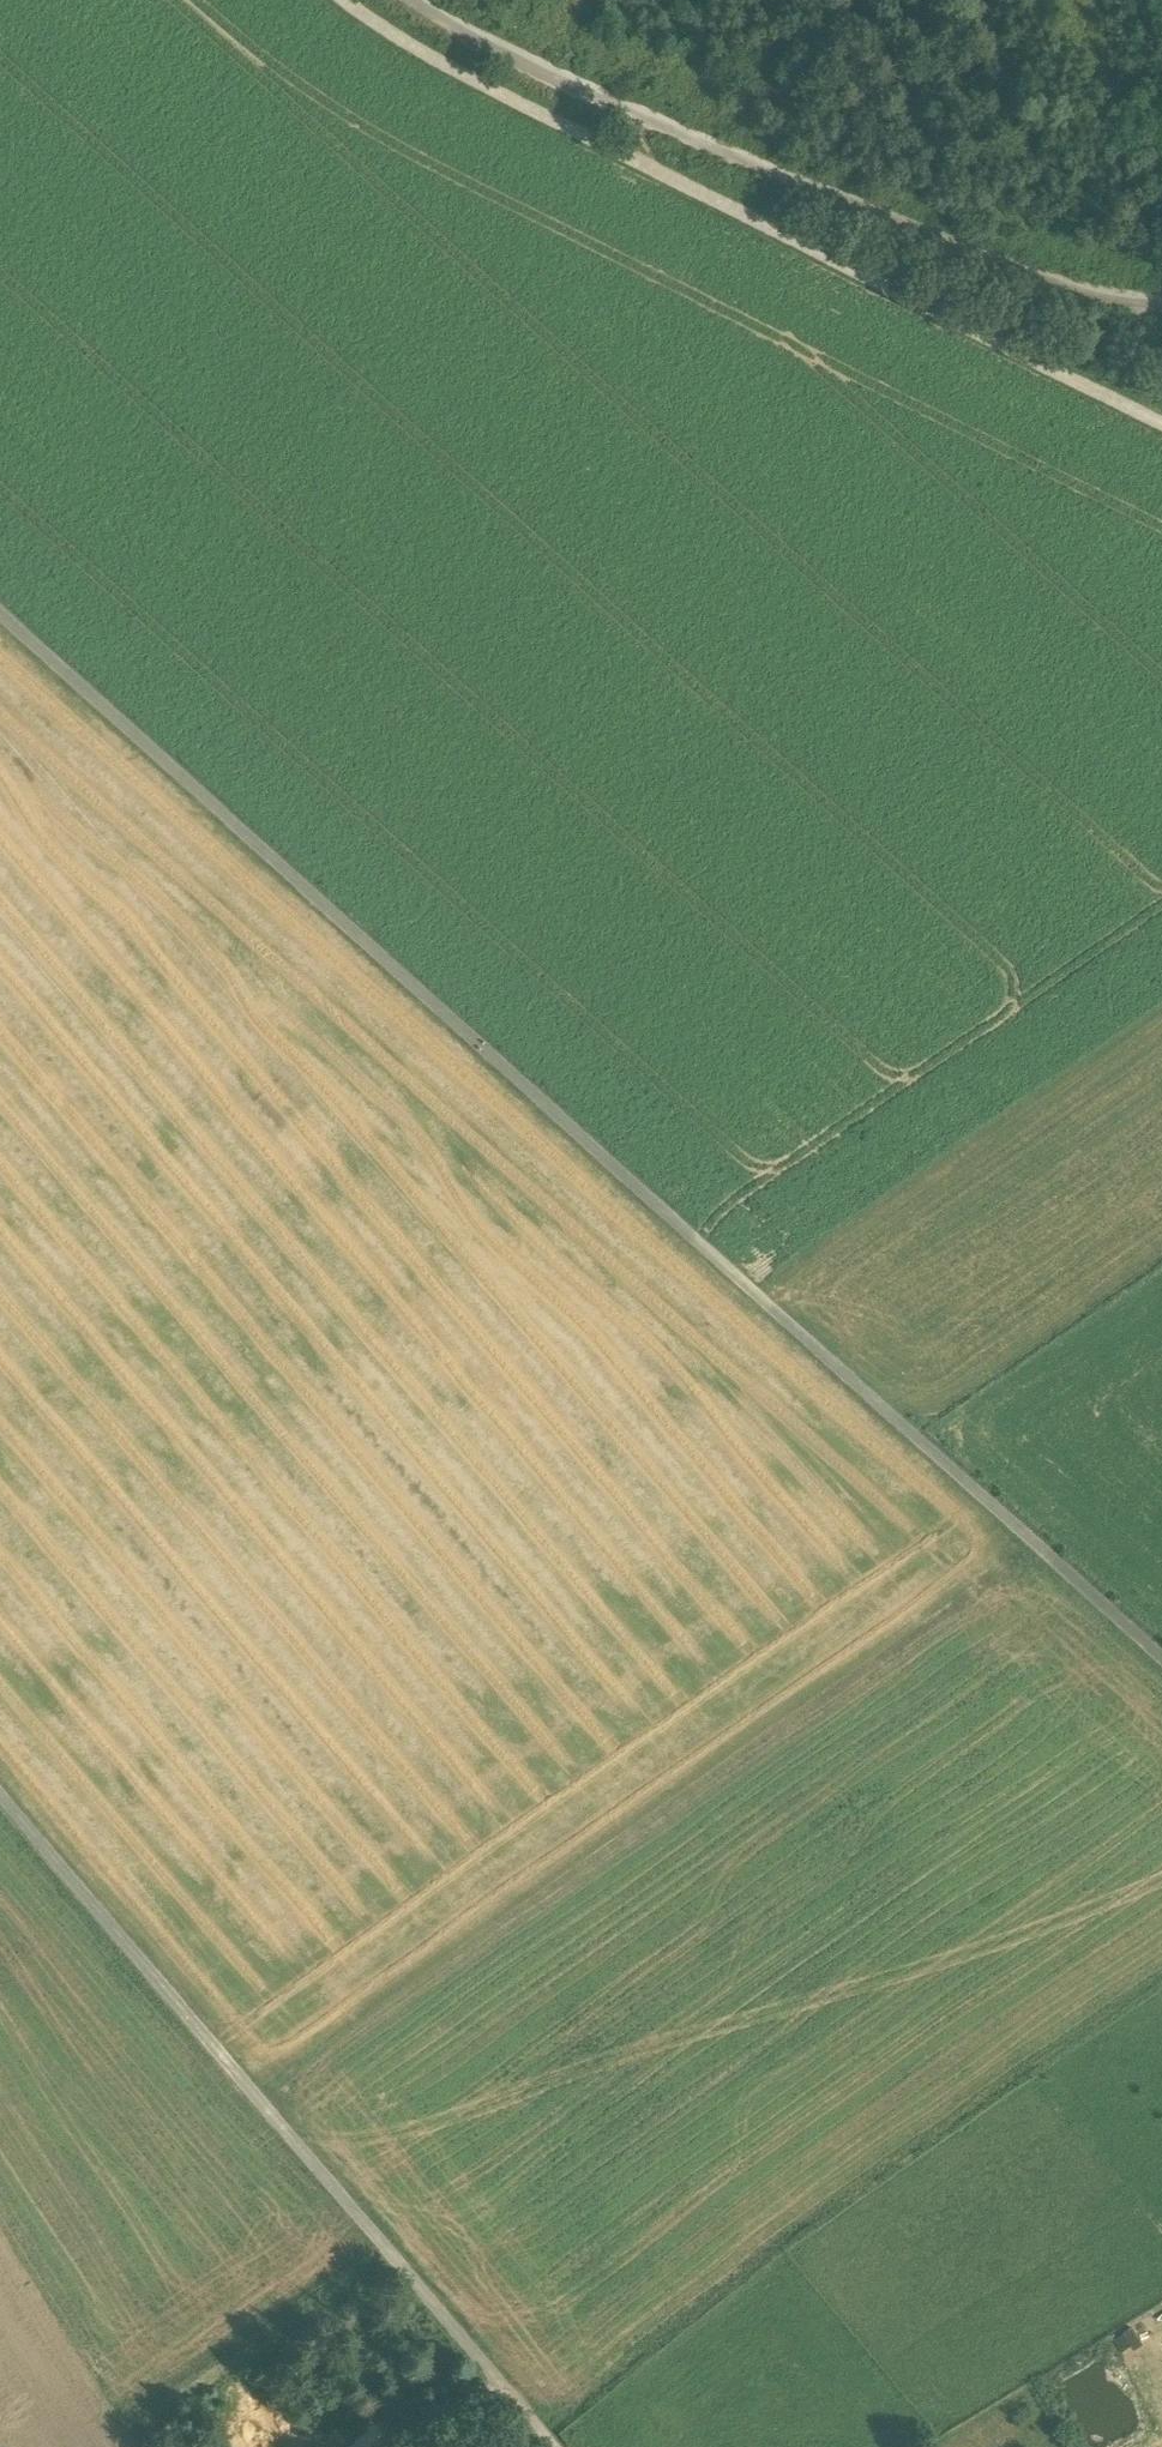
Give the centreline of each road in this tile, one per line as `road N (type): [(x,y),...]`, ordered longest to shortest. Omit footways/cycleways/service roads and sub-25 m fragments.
road 1 (track): [(0,613),(1161,1659)]
road 2 (track): [(1161,434),(404,53),(339,0)]
road 3 (track): [(0,1799),(553,2446)]
road 4 (track): [(1161,316),(1102,310),(1025,286),(676,142),(410,0)]

